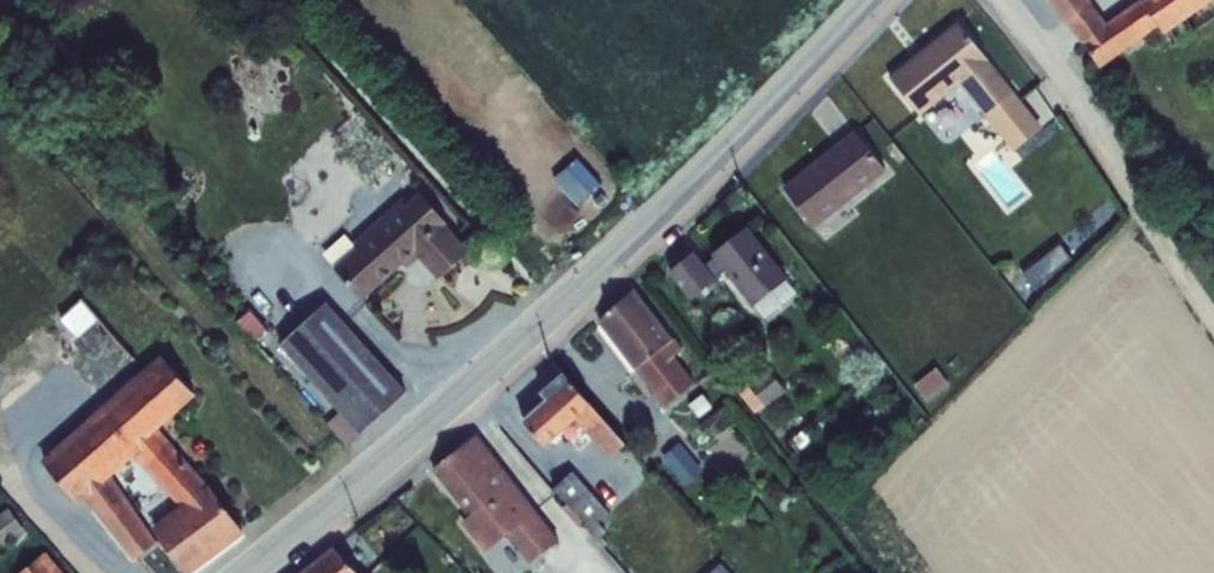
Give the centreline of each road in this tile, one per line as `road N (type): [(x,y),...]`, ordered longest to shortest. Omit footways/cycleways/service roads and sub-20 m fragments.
road 1 (unclassified): [(877,0),(779,114),(352,499),(250,572)]
road 2 (track): [(1213,280),(1007,0)]

